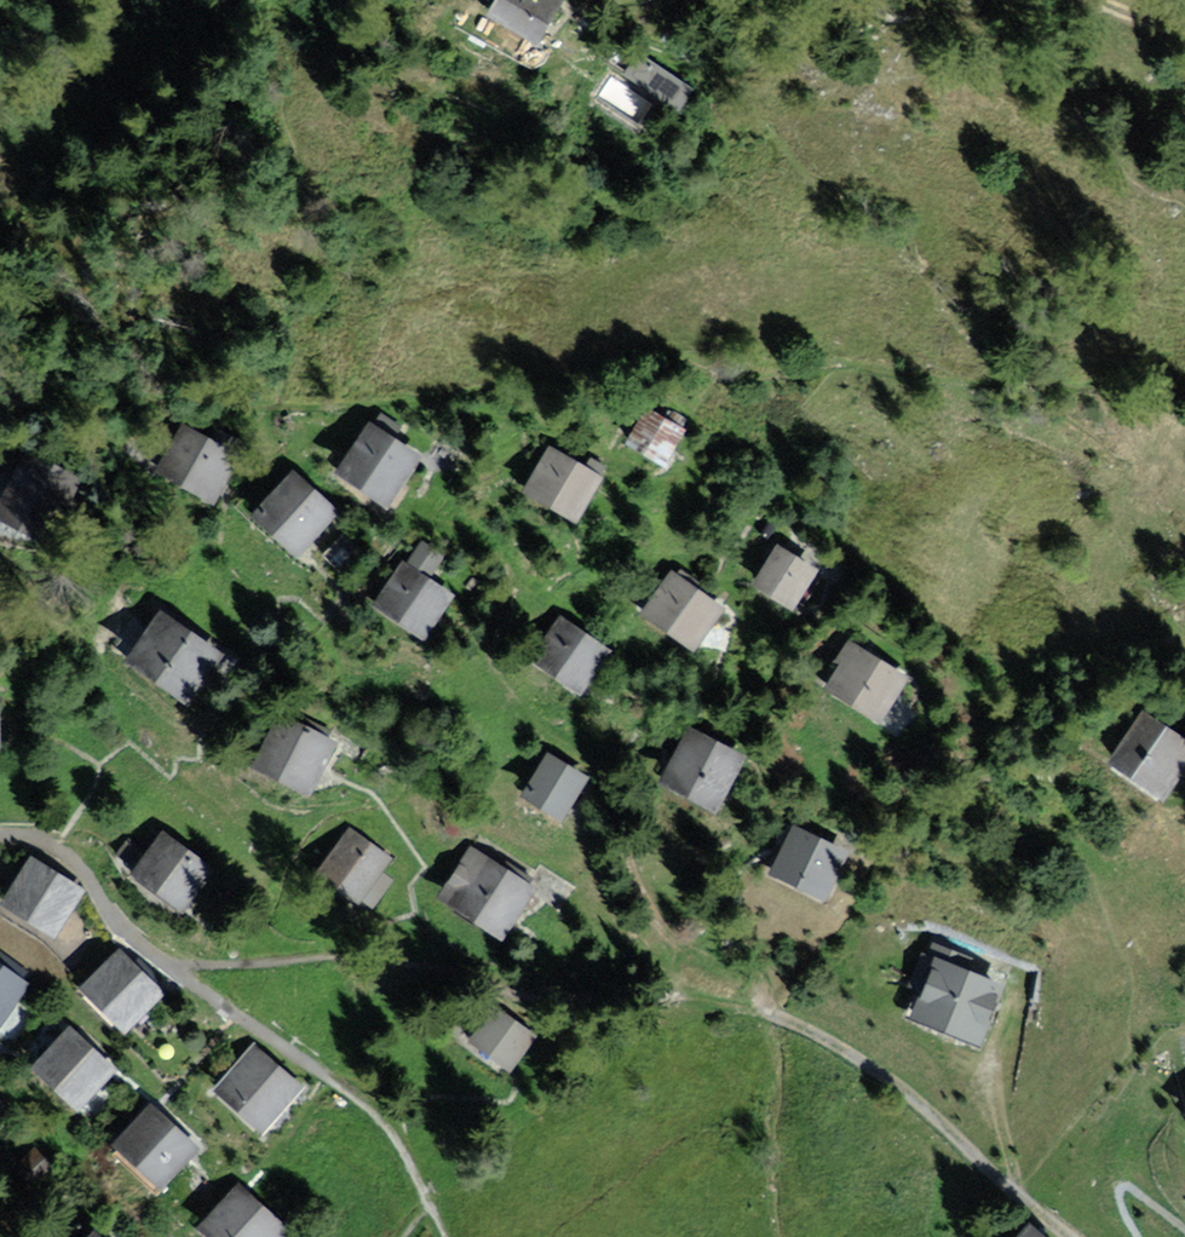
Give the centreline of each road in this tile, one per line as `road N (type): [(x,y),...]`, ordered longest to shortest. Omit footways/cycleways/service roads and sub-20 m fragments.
road 1 (track): [(782,1236),(769,1137),(777,1086),(773,1014),(687,953),(635,889),(612,776),(516,700),(503,677),(511,603)]
road 2 (track): [(1071,1236),(921,1105),(805,1025),(671,995)]
road 3 (track): [(1137,1236),(1117,1194),(1124,1183),(1184,1230)]

